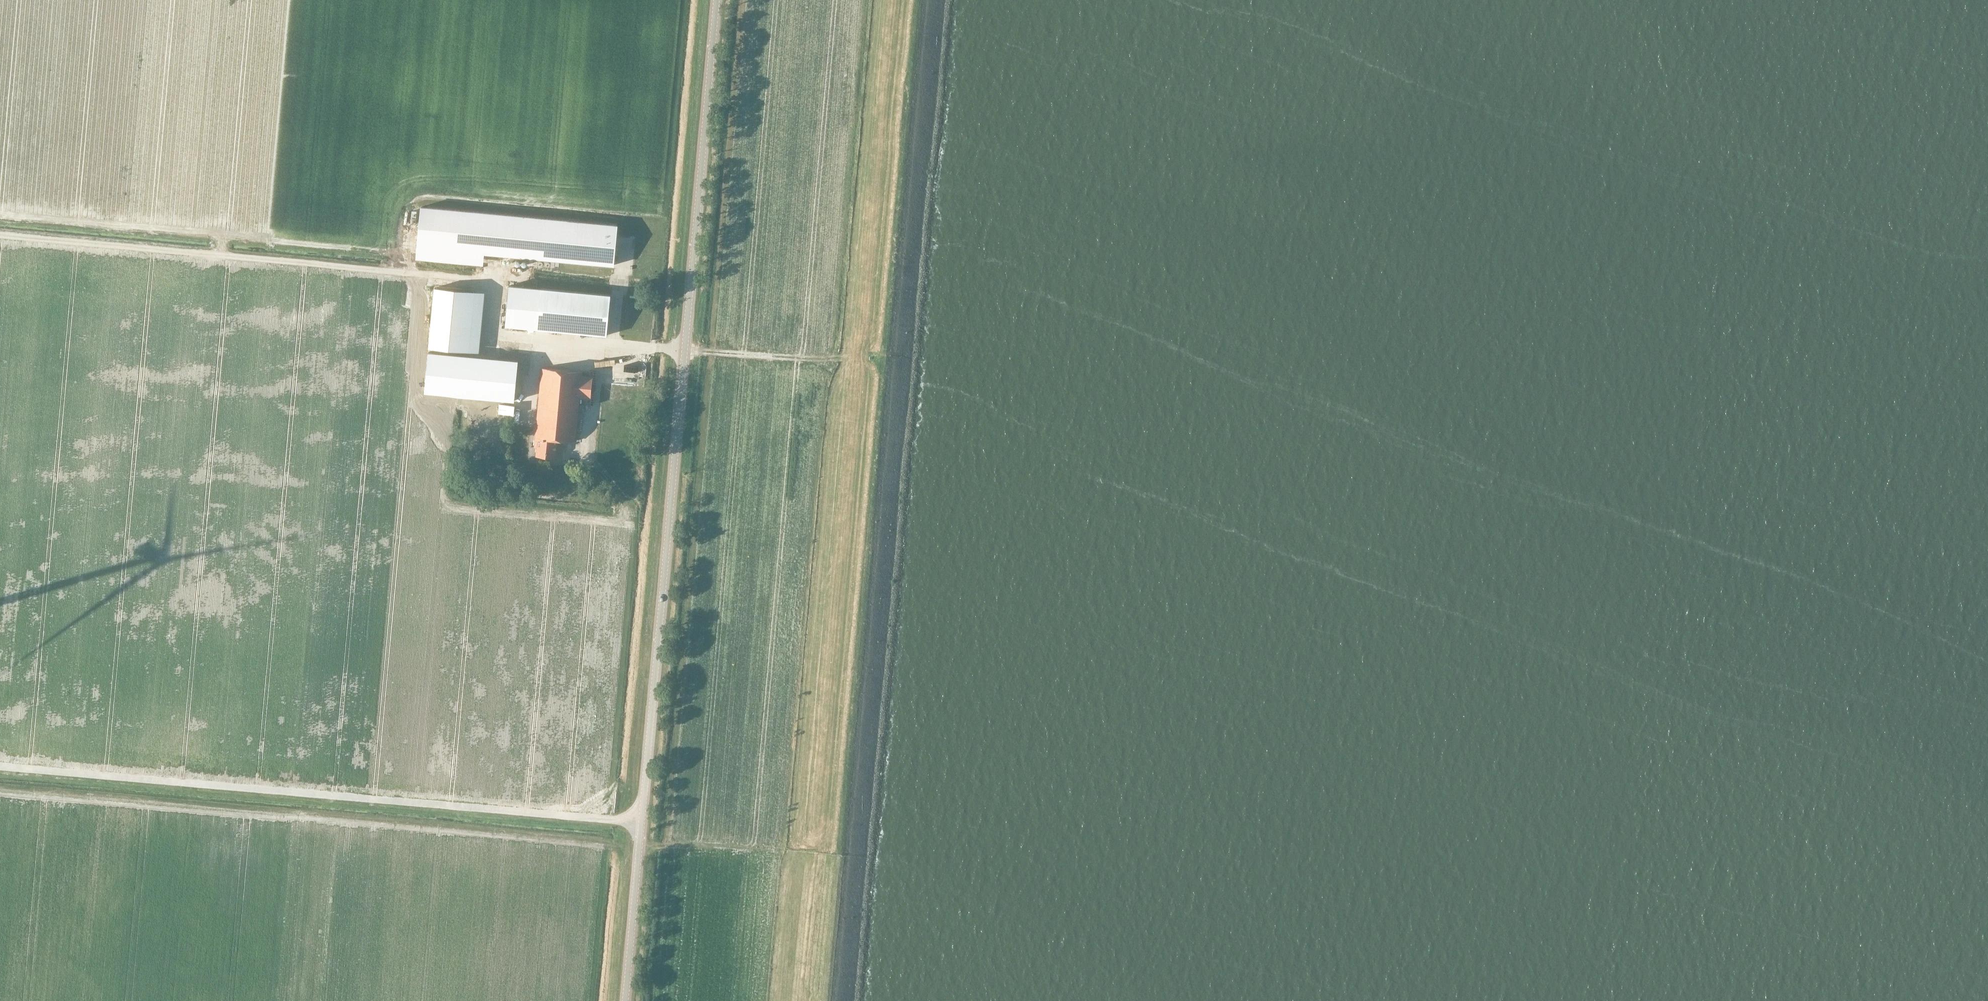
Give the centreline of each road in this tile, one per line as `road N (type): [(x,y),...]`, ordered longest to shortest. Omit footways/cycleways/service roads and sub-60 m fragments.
road 1 (tertiary): [(625,1000),(716,0)]

